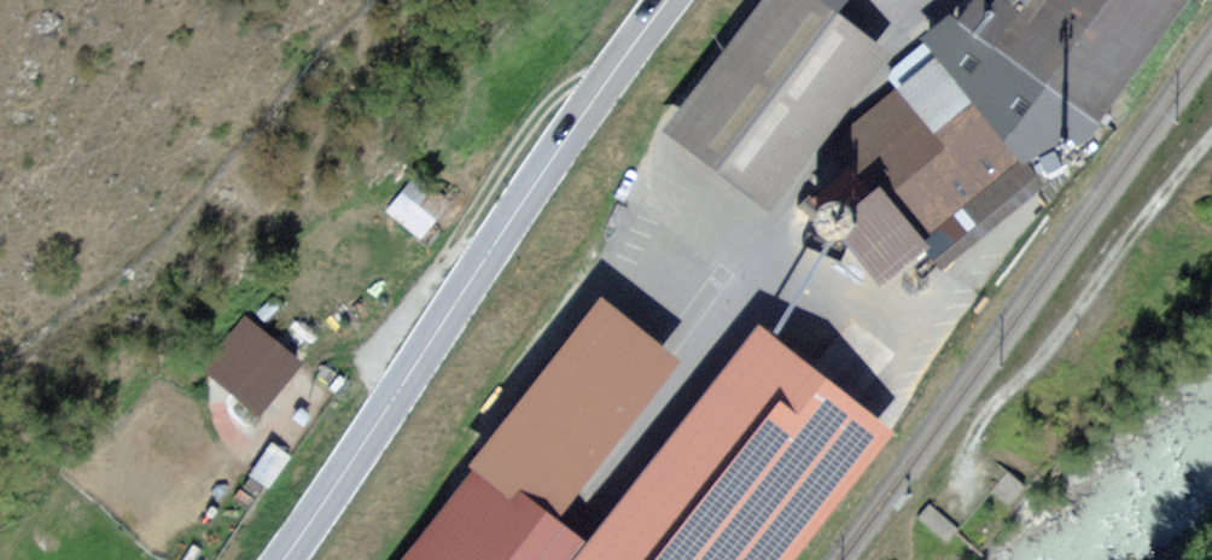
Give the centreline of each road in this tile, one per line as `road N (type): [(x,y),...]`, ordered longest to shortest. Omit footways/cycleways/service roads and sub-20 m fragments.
road 1 (primary): [(283,559),(668,0)]
road 2 (track): [(1211,135),(991,406),(970,438),(968,478)]
road 3 (track): [(390,406),(375,383),(377,358),(531,124),(575,83),(609,78)]

